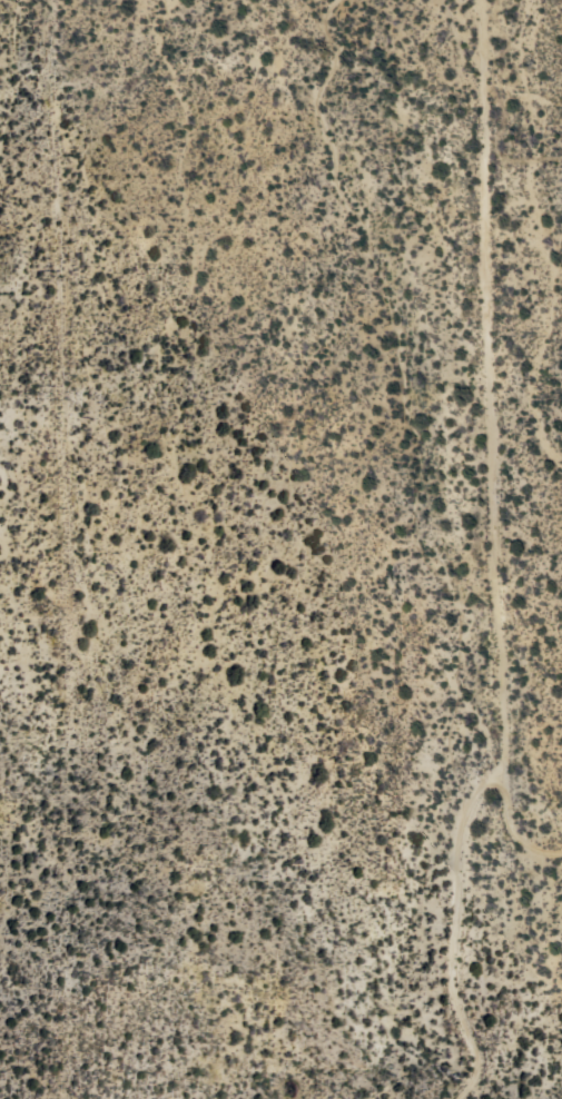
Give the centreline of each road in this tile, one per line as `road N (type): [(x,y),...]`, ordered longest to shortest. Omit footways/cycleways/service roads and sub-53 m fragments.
road 1 (residential): [(487,0),(507,780),(486,796),(469,831),(459,989),(485,1063),(466,1098)]

